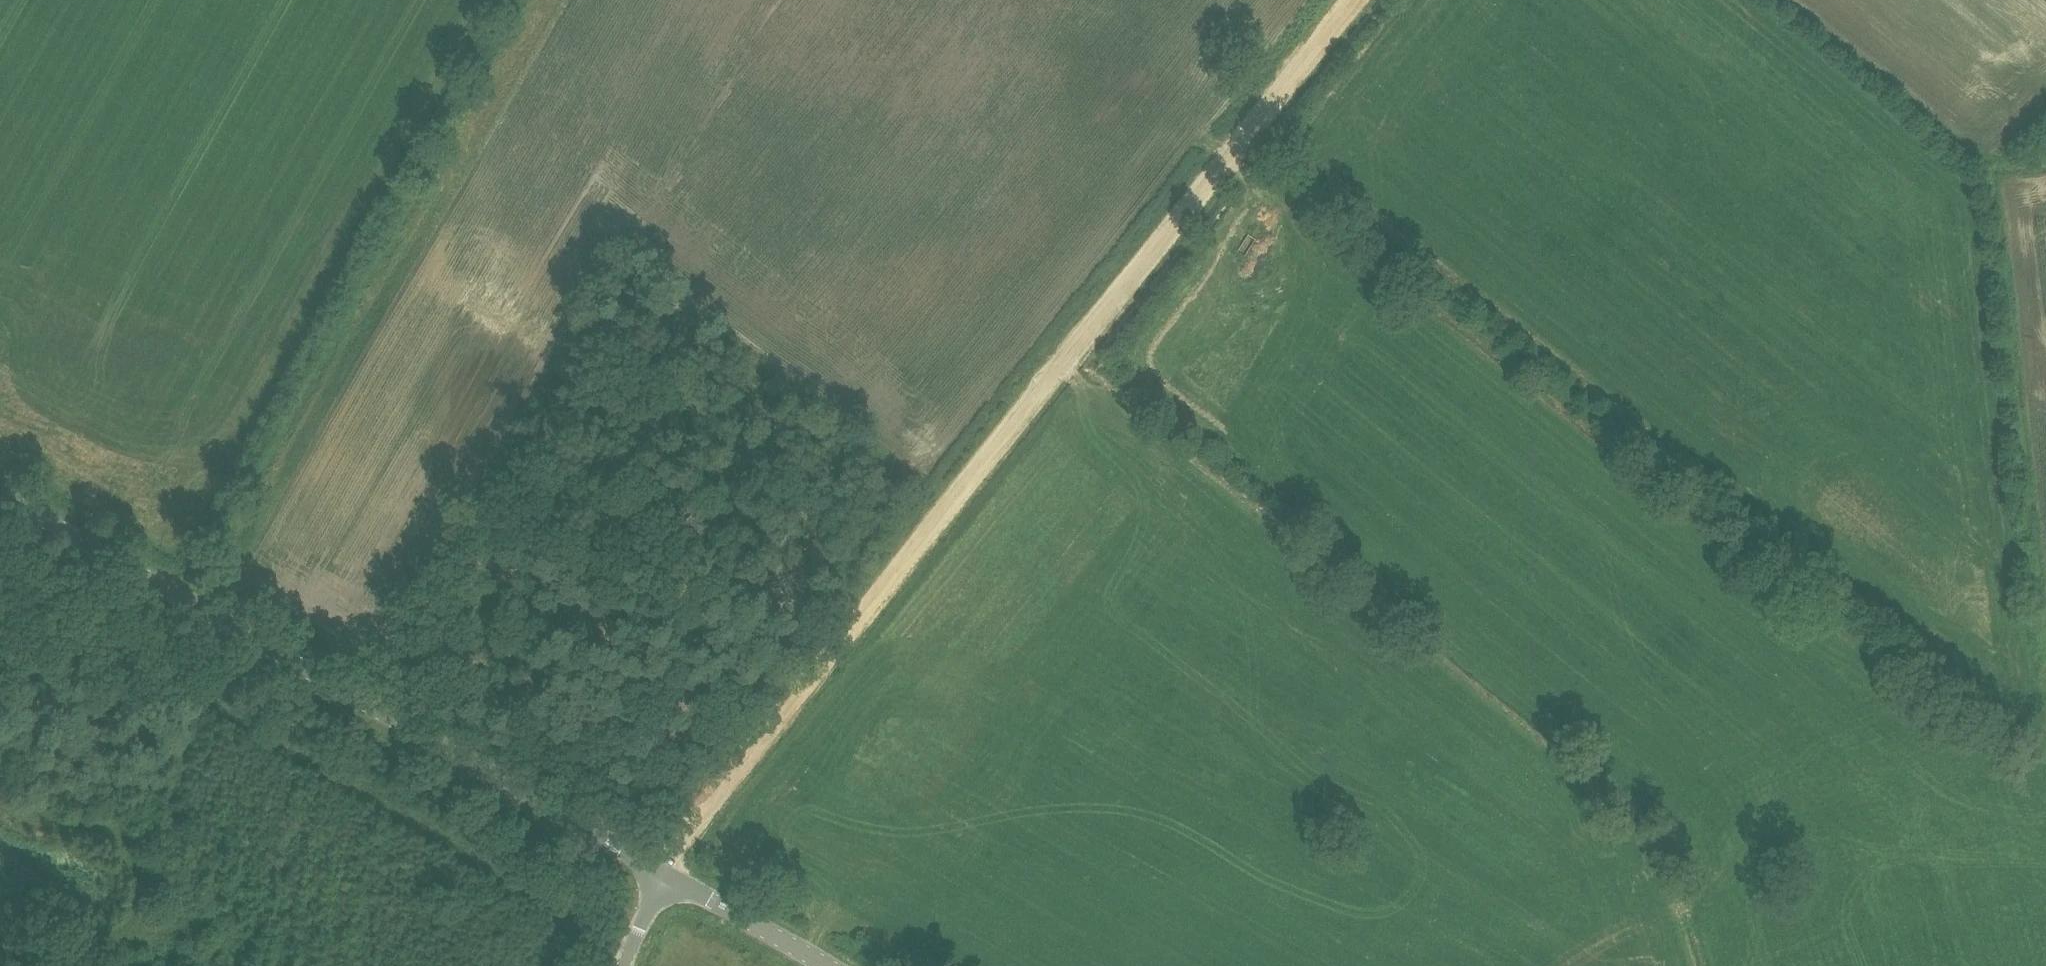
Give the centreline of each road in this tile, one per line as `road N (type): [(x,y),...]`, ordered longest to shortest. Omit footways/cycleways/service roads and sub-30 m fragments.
road 1 (track): [(664,872),(1350,0)]
road 2 (tertiary): [(664,872),(0,495)]
road 3 (tertiary): [(829,965),(664,872)]

